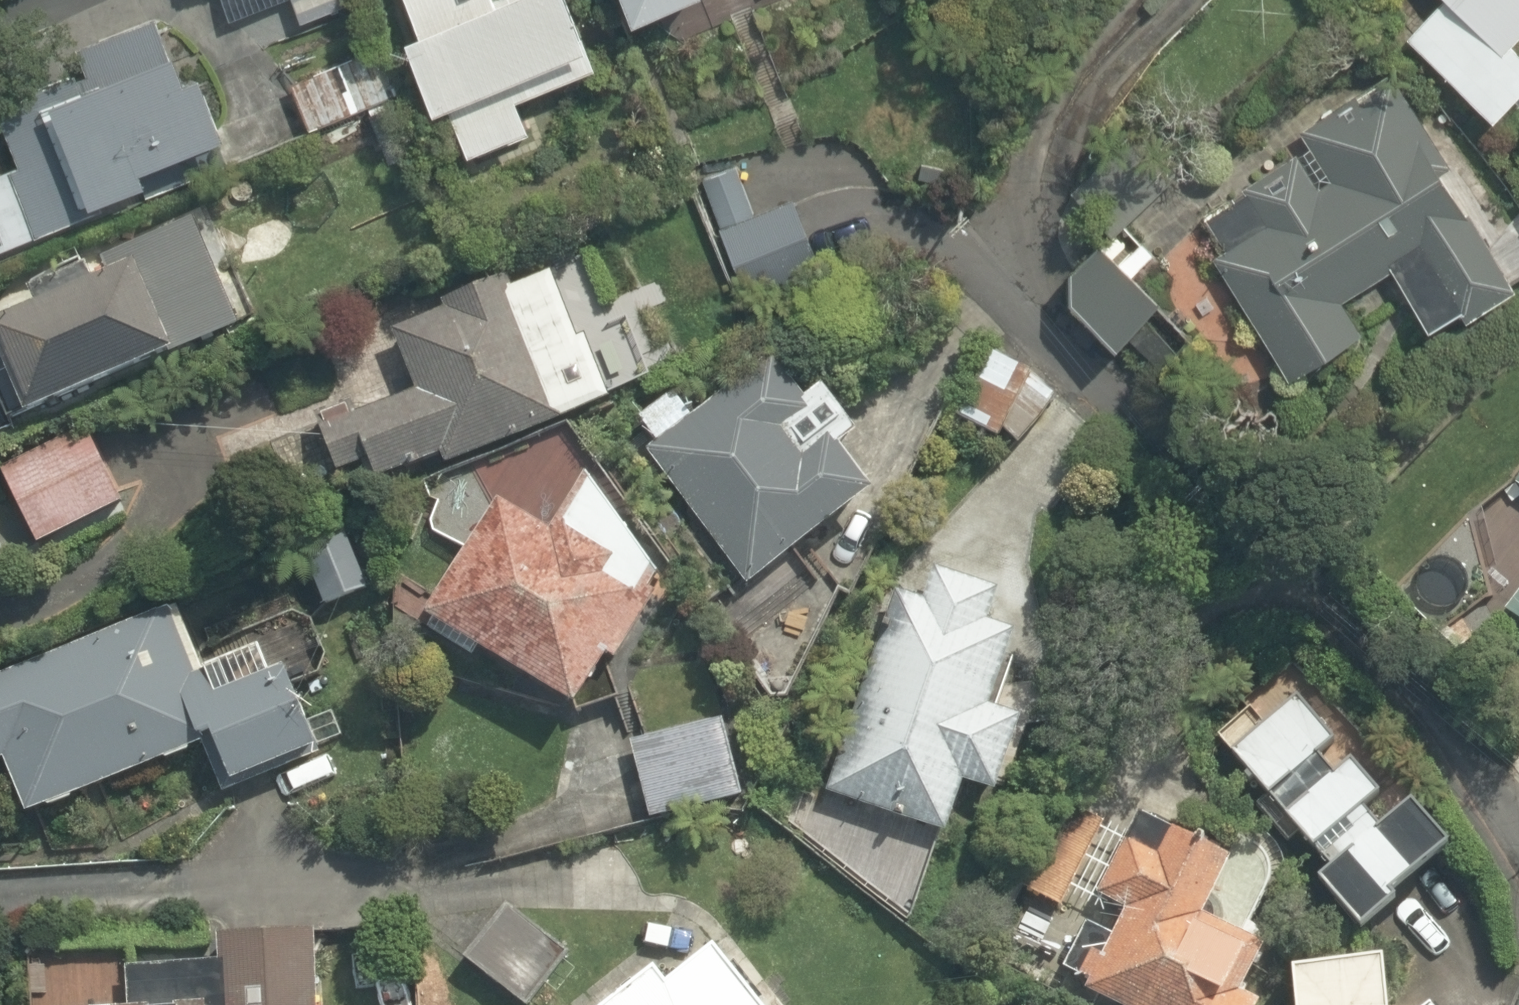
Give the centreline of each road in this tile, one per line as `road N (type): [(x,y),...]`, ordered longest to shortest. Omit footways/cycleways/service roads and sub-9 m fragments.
road 1 (residential): [(1518,818),(1281,564),(989,282)]

